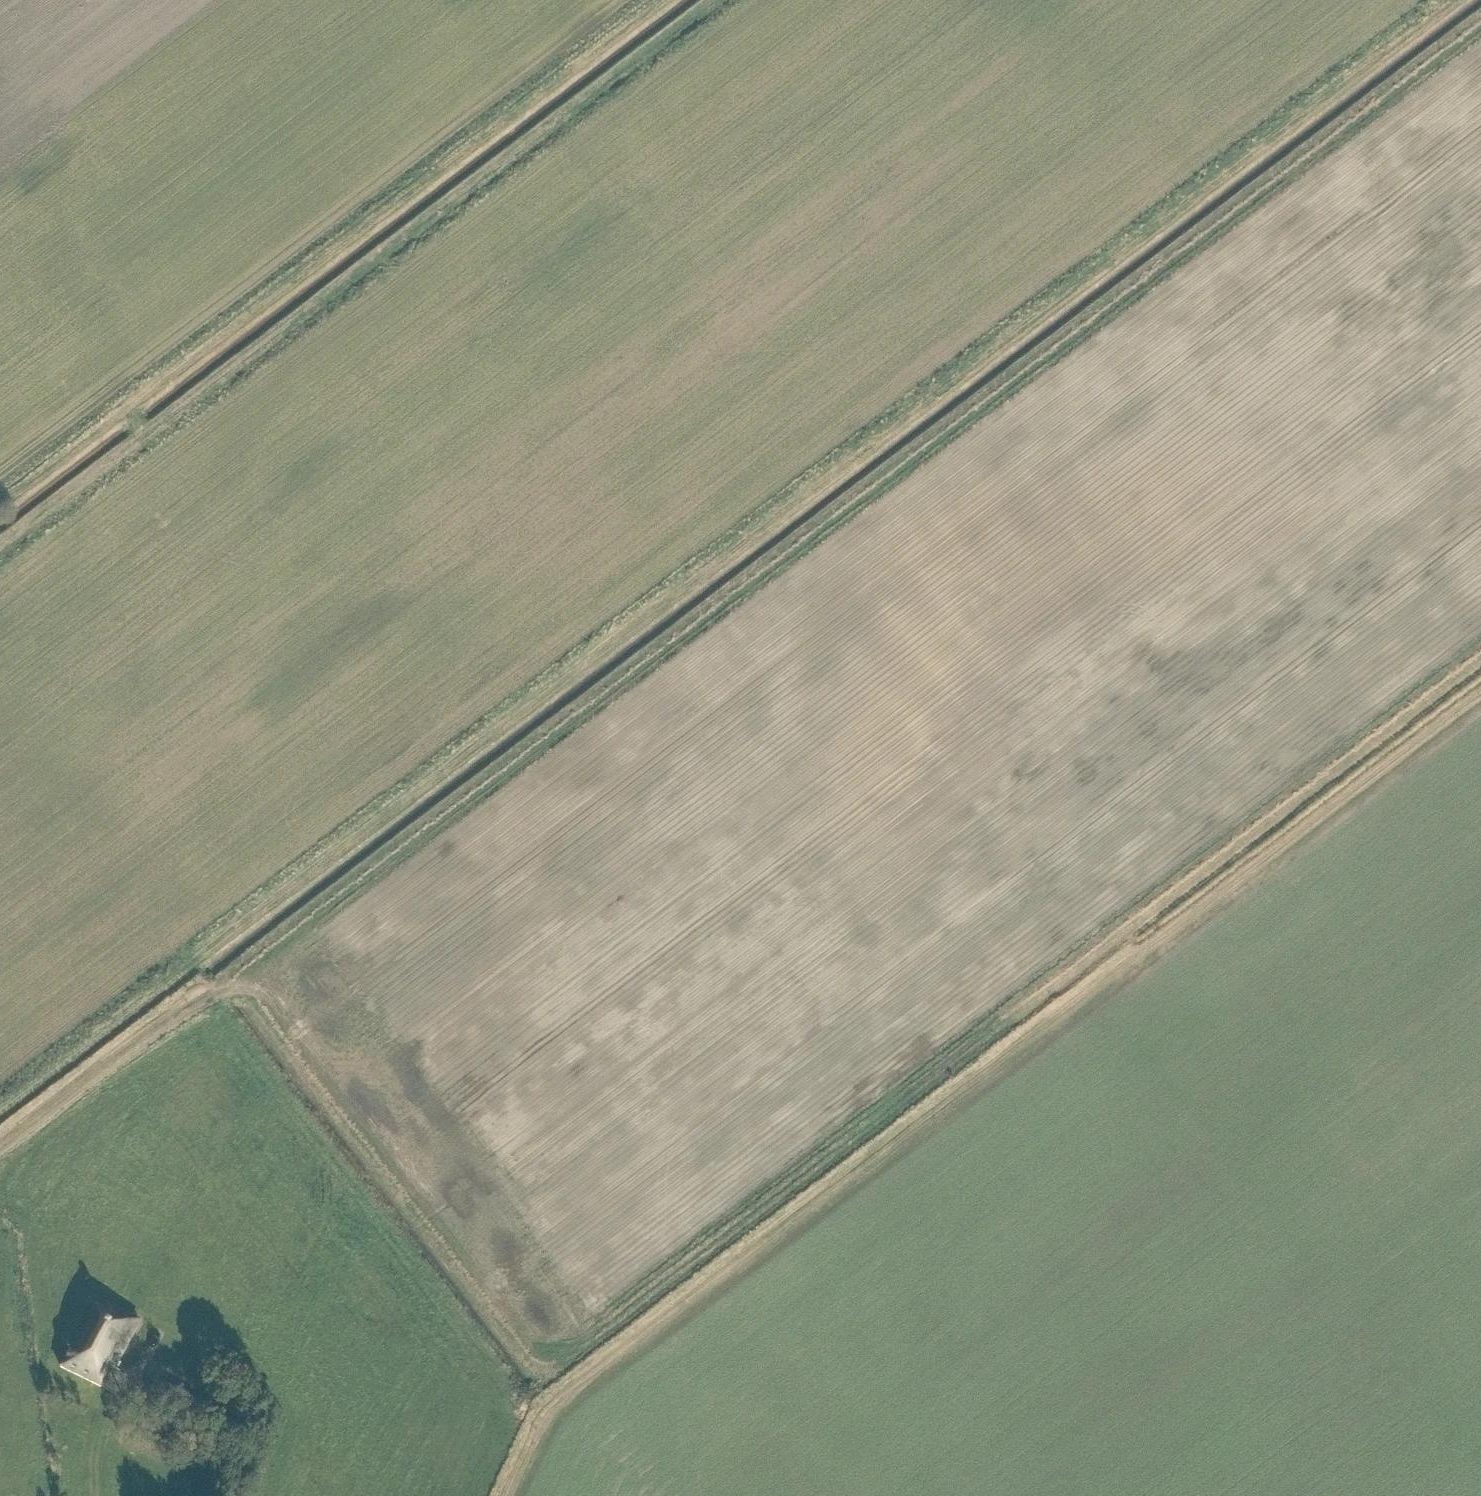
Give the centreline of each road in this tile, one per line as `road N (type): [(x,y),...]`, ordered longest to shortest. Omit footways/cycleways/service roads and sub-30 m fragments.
road 1 (track): [(227,978),(0,1144)]

